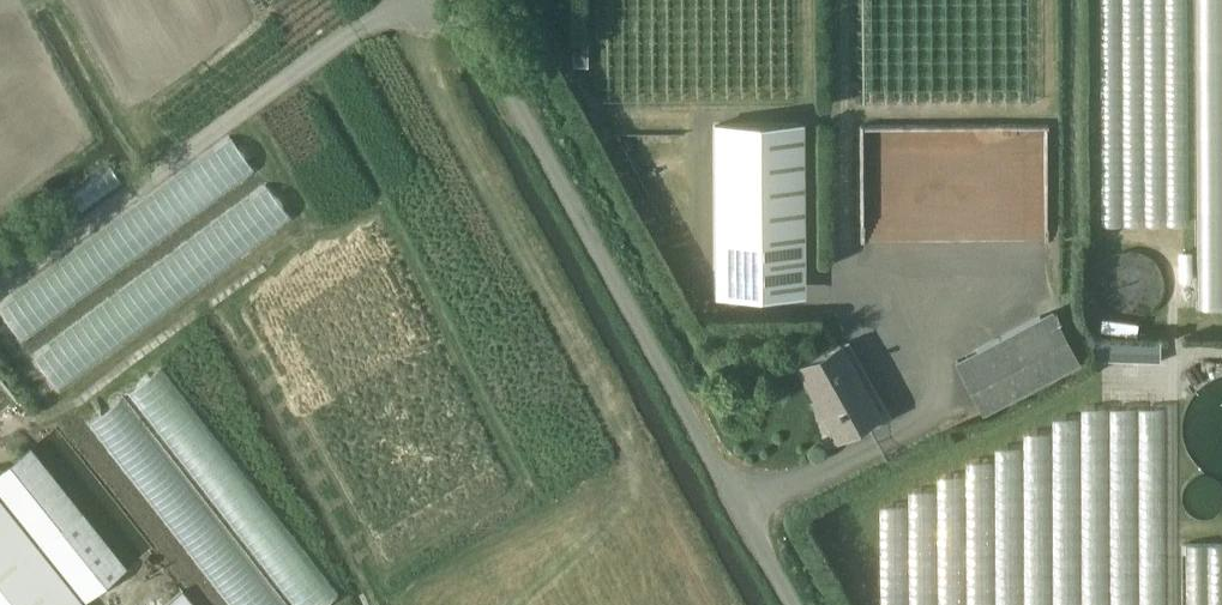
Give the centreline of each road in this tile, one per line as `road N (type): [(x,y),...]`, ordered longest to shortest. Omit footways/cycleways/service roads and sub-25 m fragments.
road 1 (track): [(521,604),(614,516),(633,470),(390,7)]
road 2 (unclassified): [(792,604),(460,0)]

